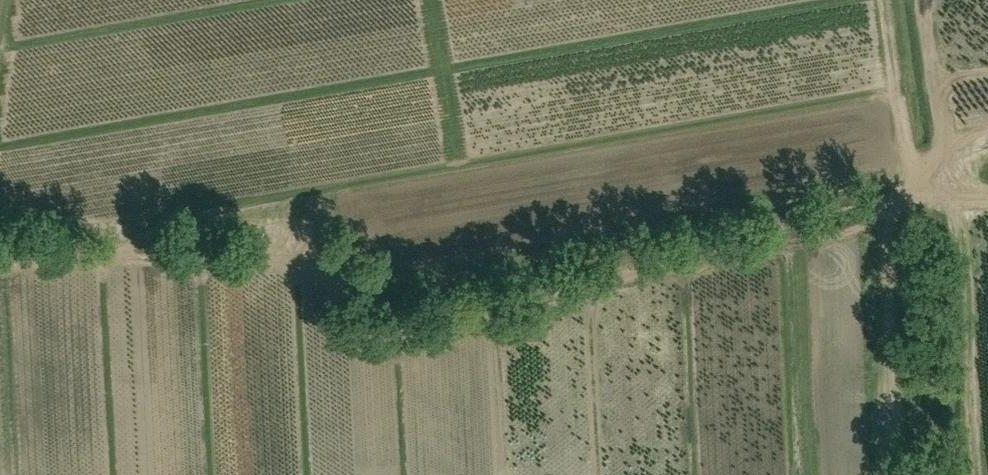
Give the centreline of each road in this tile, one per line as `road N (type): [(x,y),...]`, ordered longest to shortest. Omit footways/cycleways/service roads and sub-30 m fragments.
road 1 (track): [(937,474),(937,309),(892,0)]

